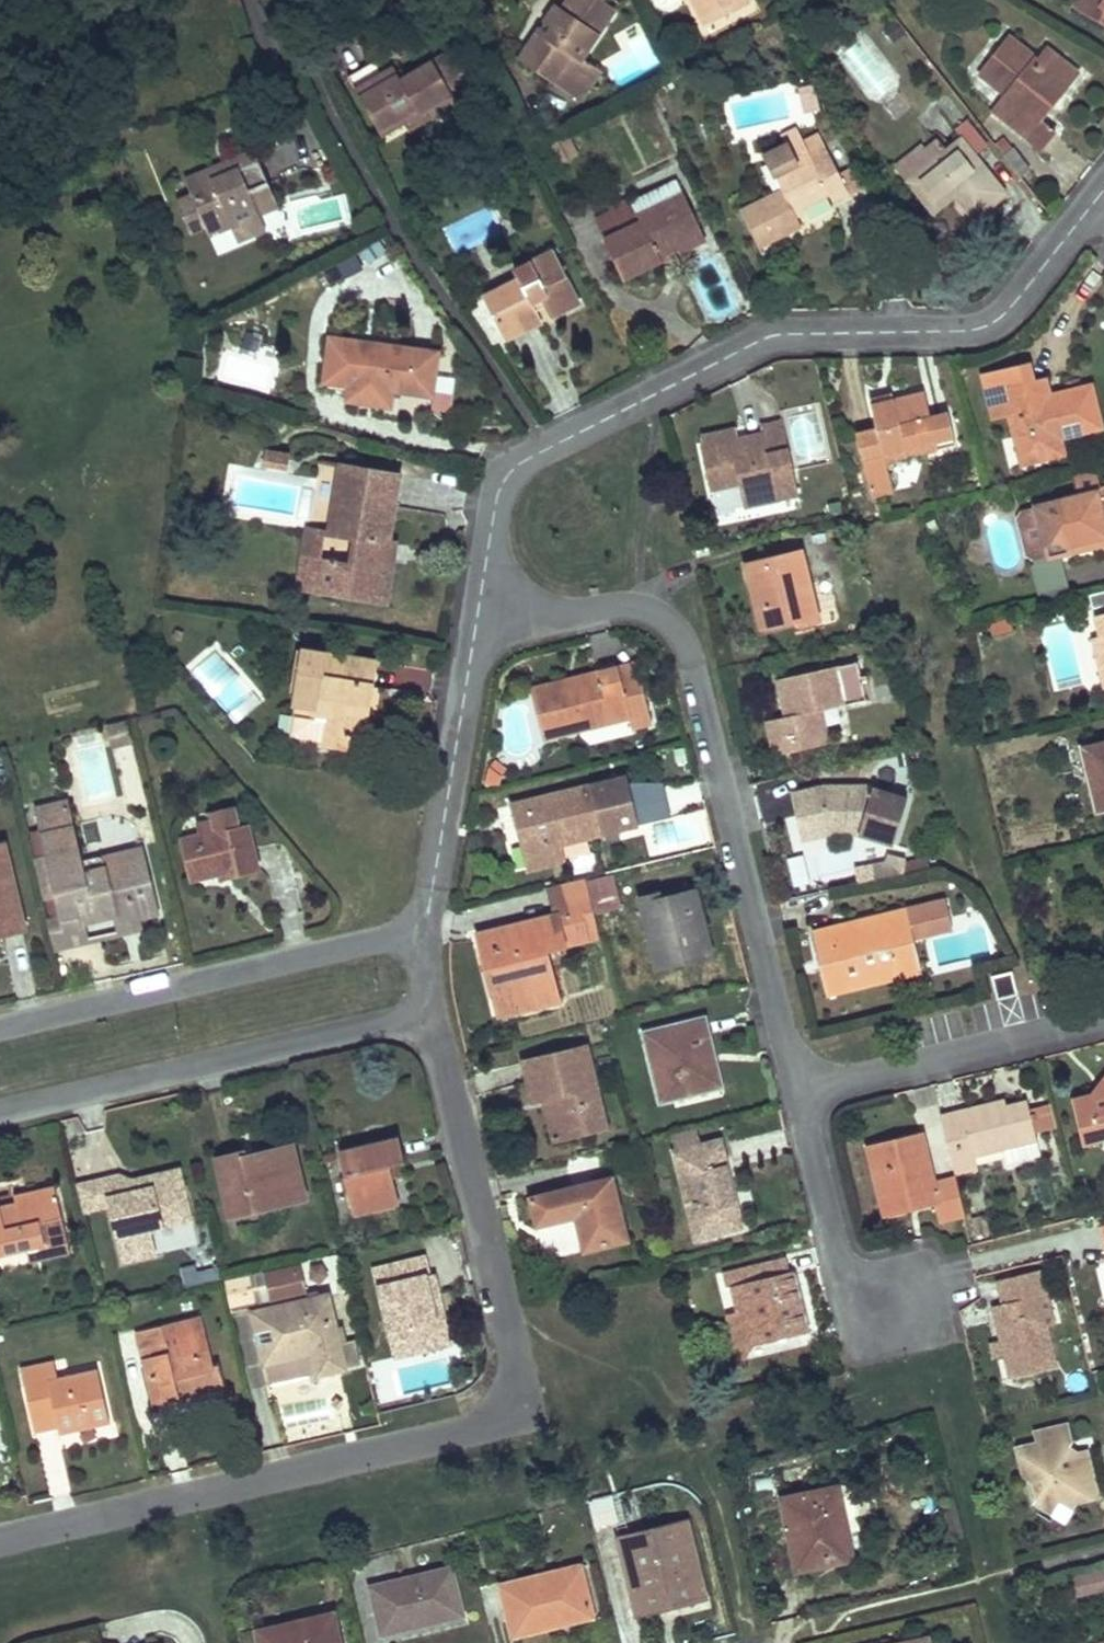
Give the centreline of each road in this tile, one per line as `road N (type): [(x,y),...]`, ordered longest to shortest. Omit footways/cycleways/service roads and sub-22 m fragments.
road 1 (residential): [(429,1015),(511,1366),(506,1394),(487,1419),(449,1437),(0,1542)]
road 2 (residential): [(1103,189),(993,323),(756,345),(515,467),(493,521),(479,611)]
road 3 (residential): [(803,1093),(683,640),(638,606),(479,611)]
road 4 (residential): [(0,1112),(429,1015)]
road 5 (residential): [(425,933),(0,1029)]
road 6 (residential): [(479,611),(425,933)]
road 7 (residential): [(1103,1019),(803,1093)]
road 8 (residential): [(803,1093),(840,1259),(901,1306)]

